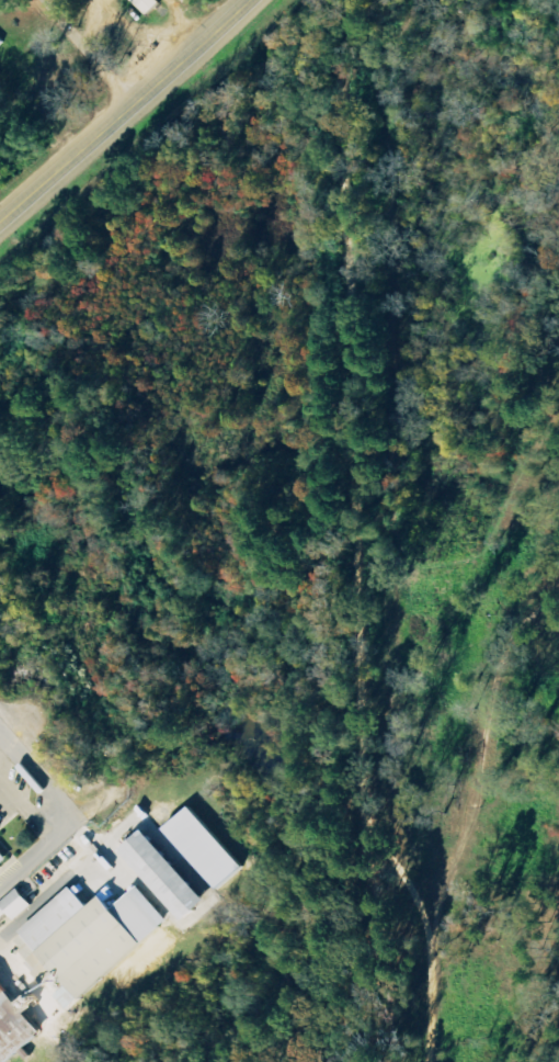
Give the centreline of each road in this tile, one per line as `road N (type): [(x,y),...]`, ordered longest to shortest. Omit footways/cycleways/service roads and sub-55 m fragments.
road 1 (primary): [(0,218),(245,0)]
road 2 (residential): [(132,106),(43,0)]
road 3 (residential): [(80,821),(0,729)]

